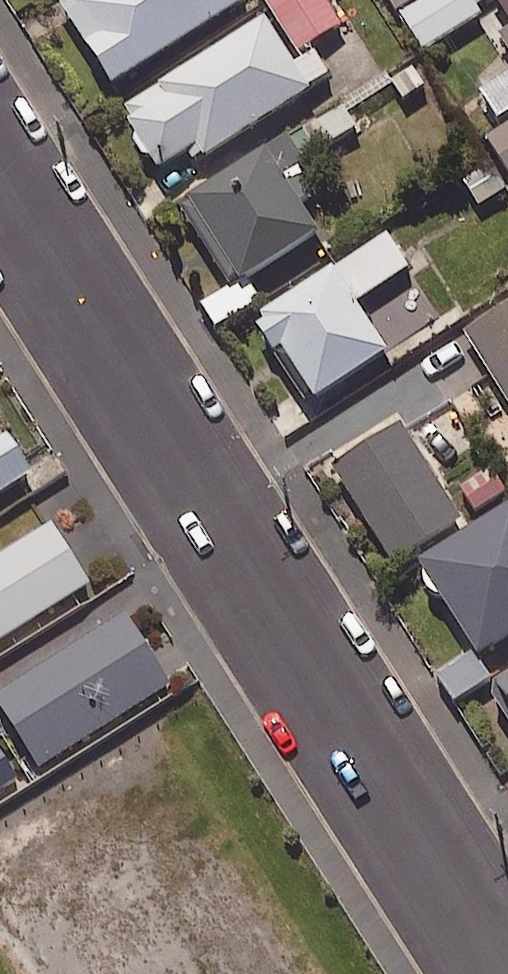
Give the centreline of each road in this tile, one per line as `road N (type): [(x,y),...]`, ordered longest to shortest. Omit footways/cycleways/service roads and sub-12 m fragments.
road 1 (residential): [(0,183),(507,973)]

